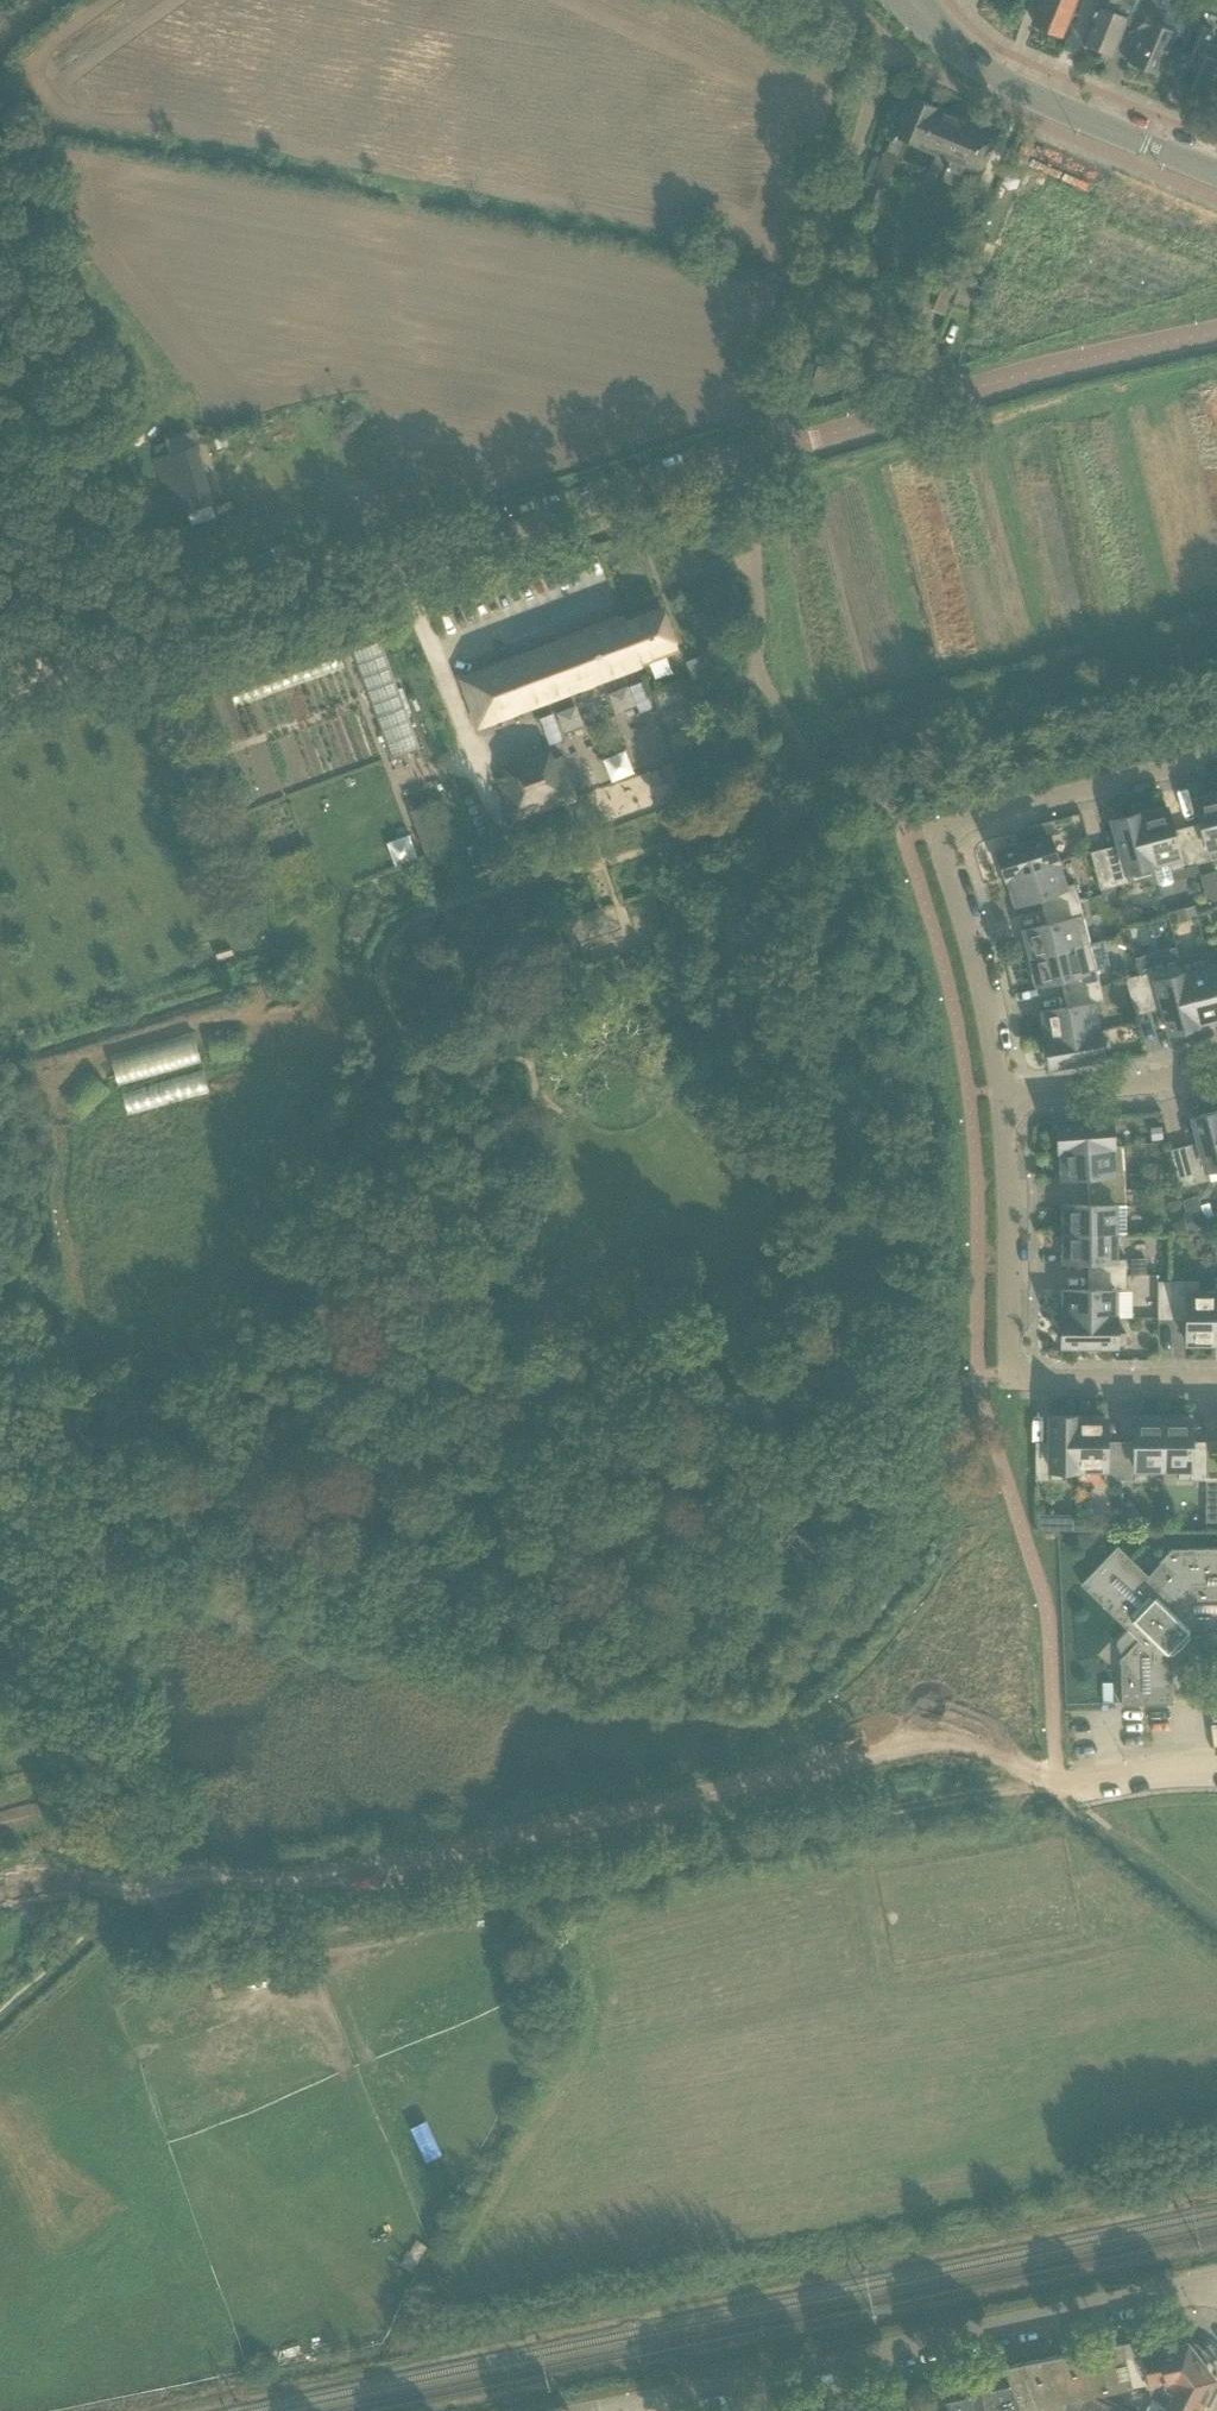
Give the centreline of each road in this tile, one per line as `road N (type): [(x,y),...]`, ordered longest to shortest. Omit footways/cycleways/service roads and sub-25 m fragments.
road 1 (unclassified): [(0,655),(51,667),(106,663),(1078,361),(1216,328)]
road 2 (residential): [(641,2407),(1157,2292),(1216,2292)]
road 3 (residential): [(1216,743),(938,831),(983,989),(1001,1096)]
road 4 (residential): [(1001,1096),(1007,1323),(1023,1360),(1037,1370),(1216,1379)]
road 5 (secondary): [(1216,175),(996,82),(931,29),(914,0)]
road 6 (track): [(1065,1786),(718,1846)]
road 7 (residential): [(1001,1096),(1119,1090),(1216,1066)]
road 8 (residential): [(1216,1776),(1065,1786)]

